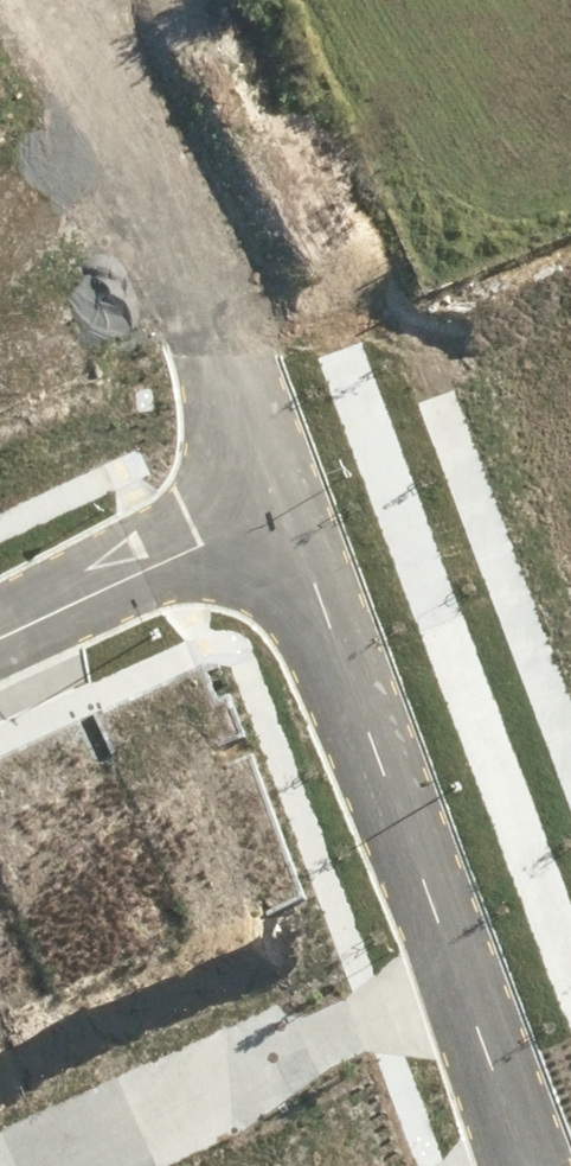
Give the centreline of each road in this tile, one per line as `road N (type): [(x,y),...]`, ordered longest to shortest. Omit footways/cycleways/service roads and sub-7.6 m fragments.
road 1 (tertiary): [(274,505),(70,0)]
road 2 (tertiary): [(458,978),(274,505)]
road 3 (residential): [(11,1165),(24,1151),(458,978)]
road 4 (residential): [(0,633),(274,505)]
road 5 (tertiary): [(528,1165),(458,978)]

